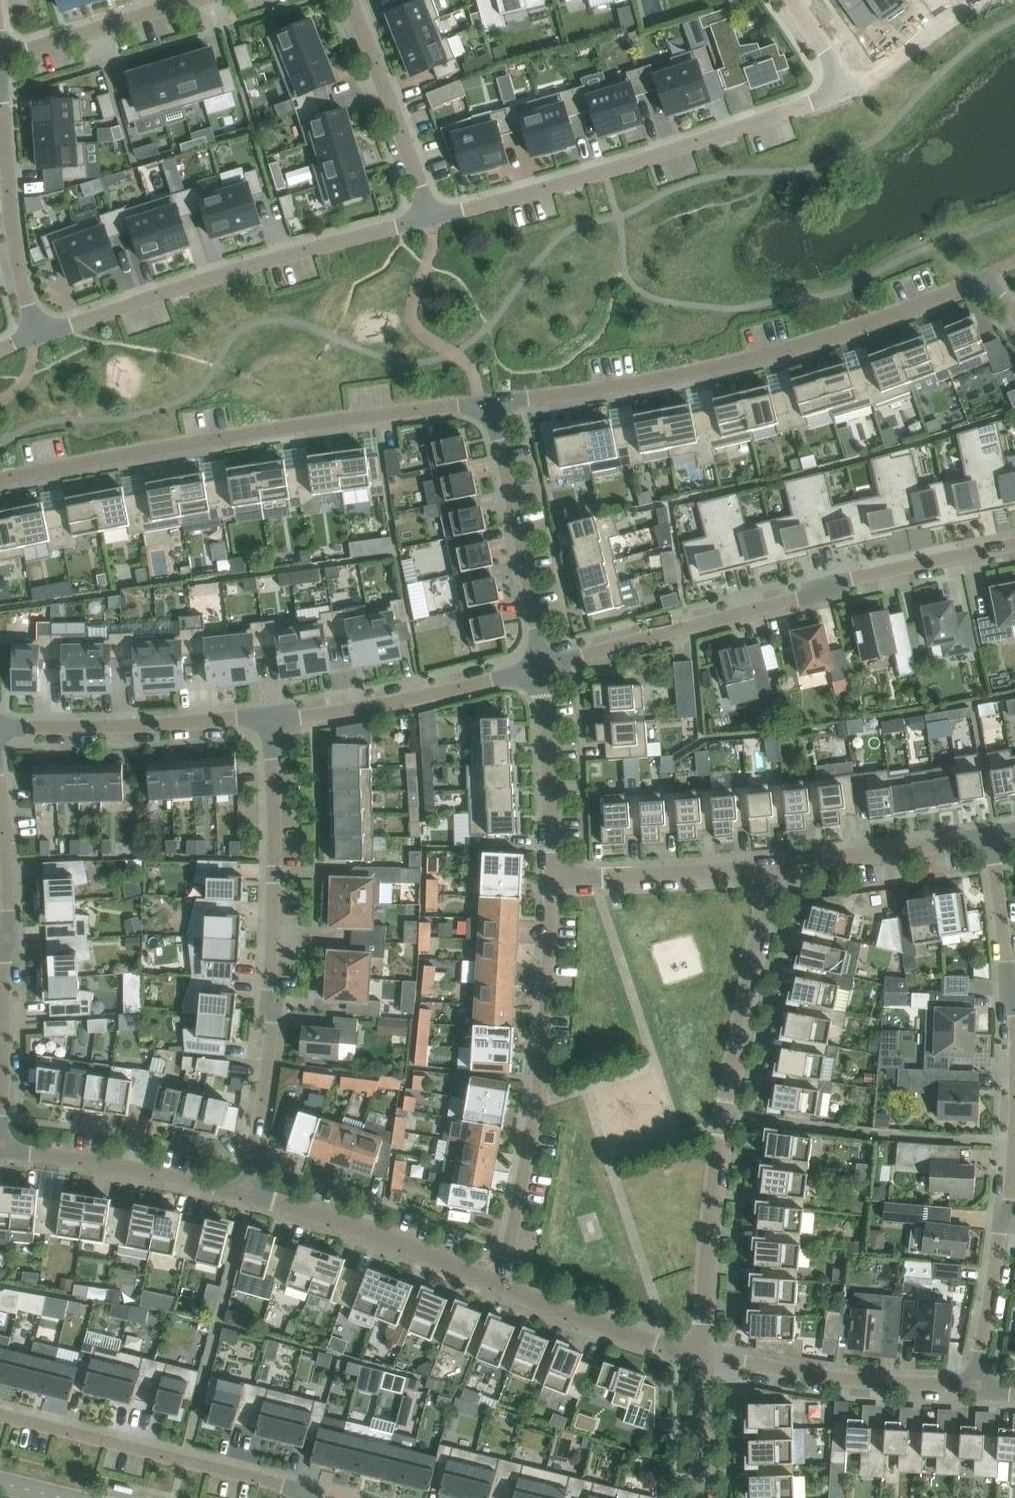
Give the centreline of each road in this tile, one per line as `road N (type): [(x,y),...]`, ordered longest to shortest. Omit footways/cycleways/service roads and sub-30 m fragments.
road 1 (residential): [(1014,317),(982,281),(770,356),(491,401)]
road 2 (residential): [(790,0),(831,61),(836,83),(821,100),(428,219)]
road 3 (residential): [(491,401),(171,445),(0,480)]
road 4 (residential): [(701,1355),(722,1137),(767,865)]
road 5 (residential): [(540,666),(852,580),(1014,545)]
road 6 (residential): [(246,1193),(272,1022),(269,716)]
road 7 (residential): [(552,878),(538,1103),(500,1286)]
road 8 (residential): [(428,219),(36,337)]
road 9 (residential): [(1,1151),(9,911),(0,813)]
road 10 (residential): [(304,1497),(301,1491),(0,1417)]
road 11 (residential): [(269,716),(422,697),(540,666)]
road 12 (residential): [(973,1385),(1010,1200),(1014,1113)]
road 13 (residential): [(973,1385),(862,1381),(701,1355)]
road 14 (residential): [(246,1193),(500,1286)]
road 15 (residential): [(491,401),(540,666)]
road 16 (residential): [(0,727),(269,716)]
road 17 (residential): [(1,1151),(246,1193)]
road 18 (residential): [(36,337),(12,250),(0,98)]
road 19 (residential): [(428,219),(348,0)]
road 20 (residential): [(767,865),(989,835)]
road 21 (residential): [(767,865),(552,878)]
road 22 (residential): [(500,1286),(701,1355)]
road 23 (residential): [(540,666),(552,878)]
road 24 (residential): [(0,61),(200,0)]
road 25 (residential): [(1014,1016),(989,835)]
road 26 (residential): [(700,1497),(701,1355)]

